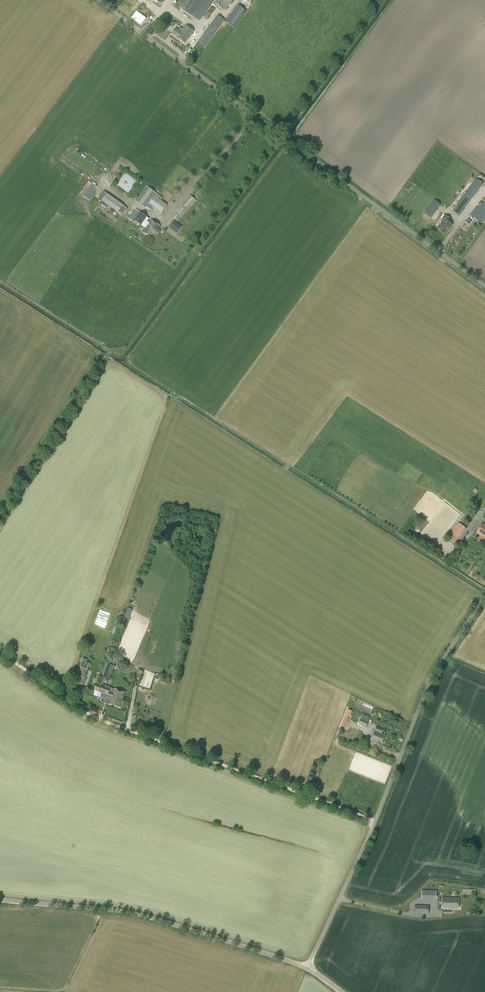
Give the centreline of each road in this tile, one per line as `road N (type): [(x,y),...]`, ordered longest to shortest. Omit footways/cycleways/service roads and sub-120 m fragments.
road 1 (unclassified): [(484,287),(97,0)]
road 2 (track): [(0,652),(91,715),(374,821)]
road 3 (unclassified): [(307,968),(430,686),(484,597)]
road 4 (unclassified): [(307,968),(149,917),(0,900)]

